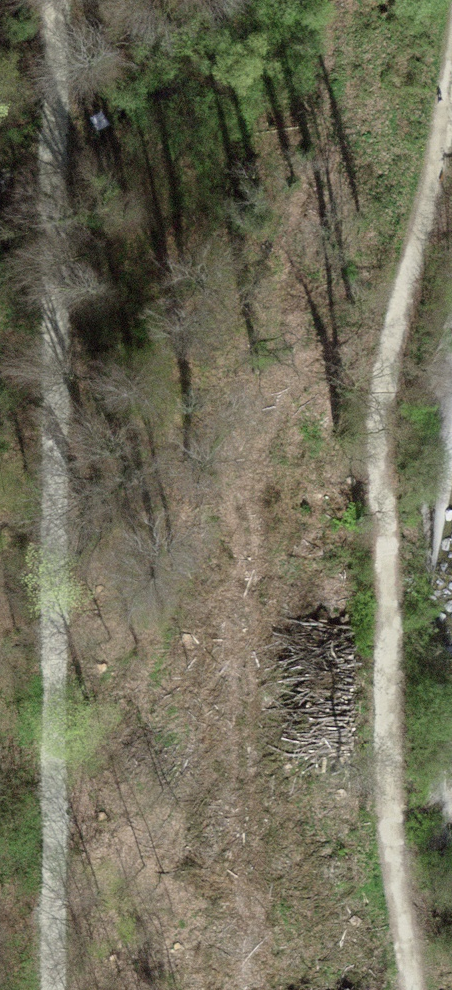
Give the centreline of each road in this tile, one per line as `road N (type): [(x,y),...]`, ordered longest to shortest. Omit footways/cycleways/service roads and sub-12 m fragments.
road 1 (track): [(50,989),(54,0)]
road 2 (track): [(451,349),(408,660),(360,756),(290,989)]

